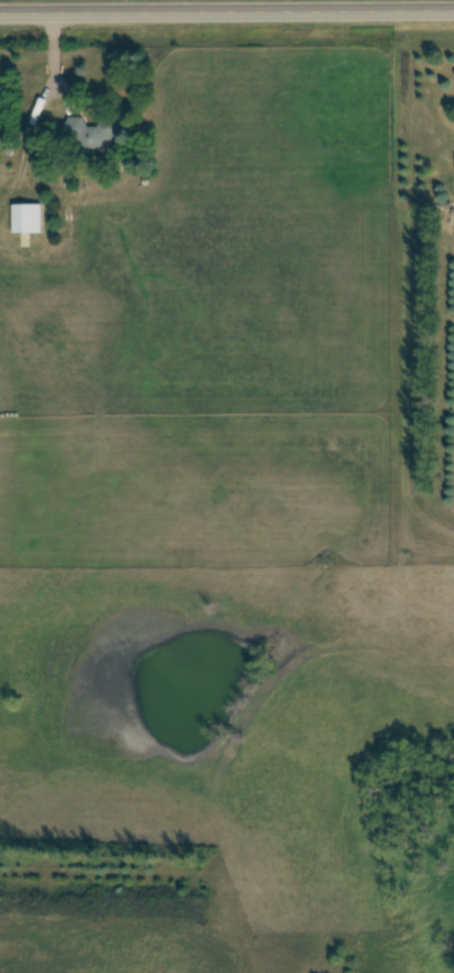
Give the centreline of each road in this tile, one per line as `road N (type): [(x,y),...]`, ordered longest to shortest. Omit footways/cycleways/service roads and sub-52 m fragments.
road 1 (tertiary): [(453,13),(0,17)]

